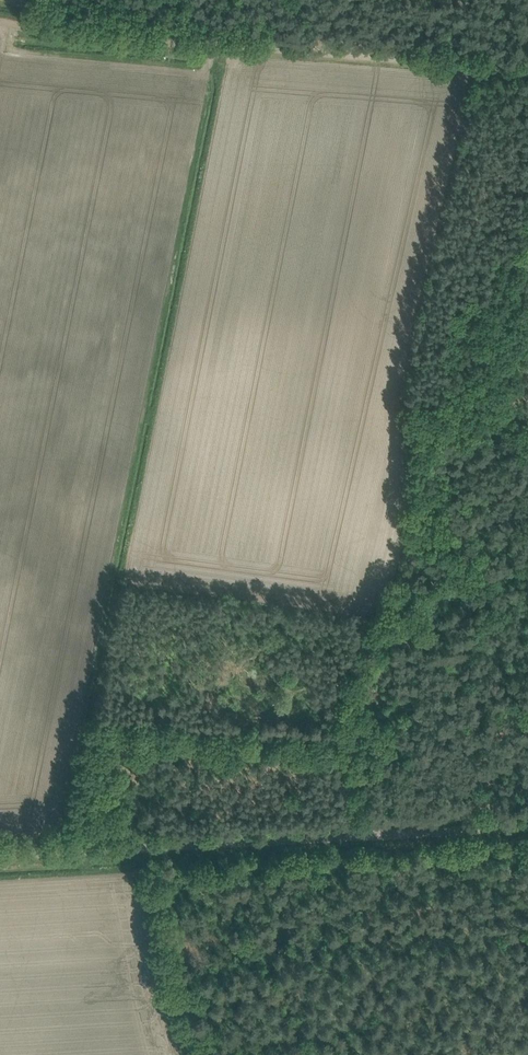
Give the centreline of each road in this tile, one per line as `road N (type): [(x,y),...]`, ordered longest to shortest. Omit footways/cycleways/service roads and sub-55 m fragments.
road 1 (track): [(527,70),(0,22)]
road 2 (unclassified): [(0,856),(527,829)]

